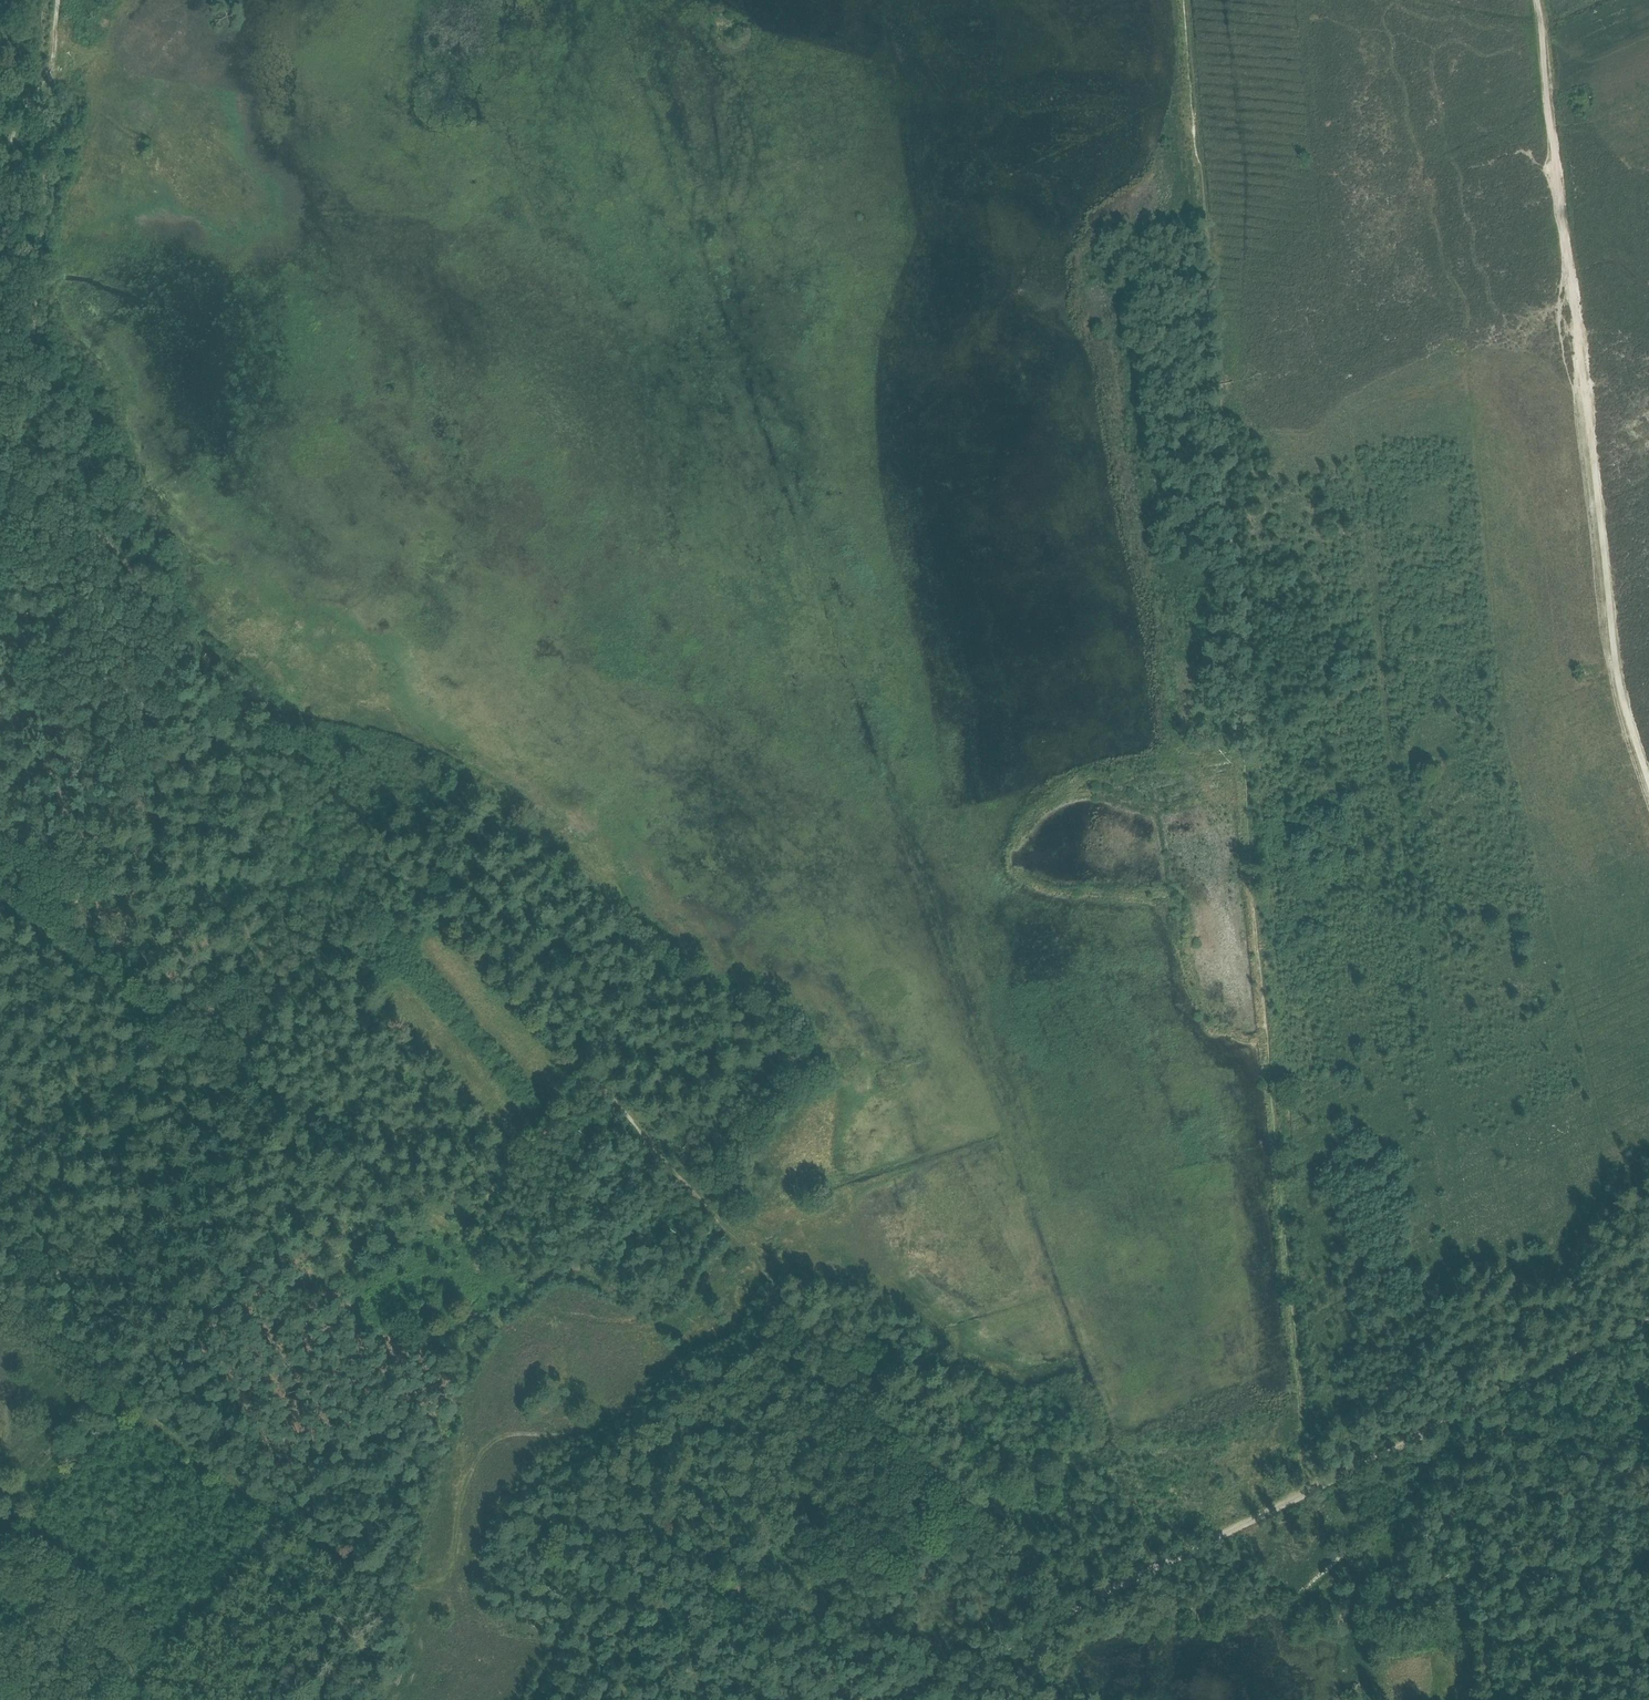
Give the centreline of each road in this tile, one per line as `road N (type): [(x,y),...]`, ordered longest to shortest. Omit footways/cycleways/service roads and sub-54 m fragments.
road 1 (track): [(1648,790),(1618,683),(1537,0)]
road 2 (track): [(1303,1491),(1648,1319)]
road 3 (track): [(1054,1614),(1303,1491)]
road 4 (track): [(951,1699),(975,1663),(1054,1614)]

